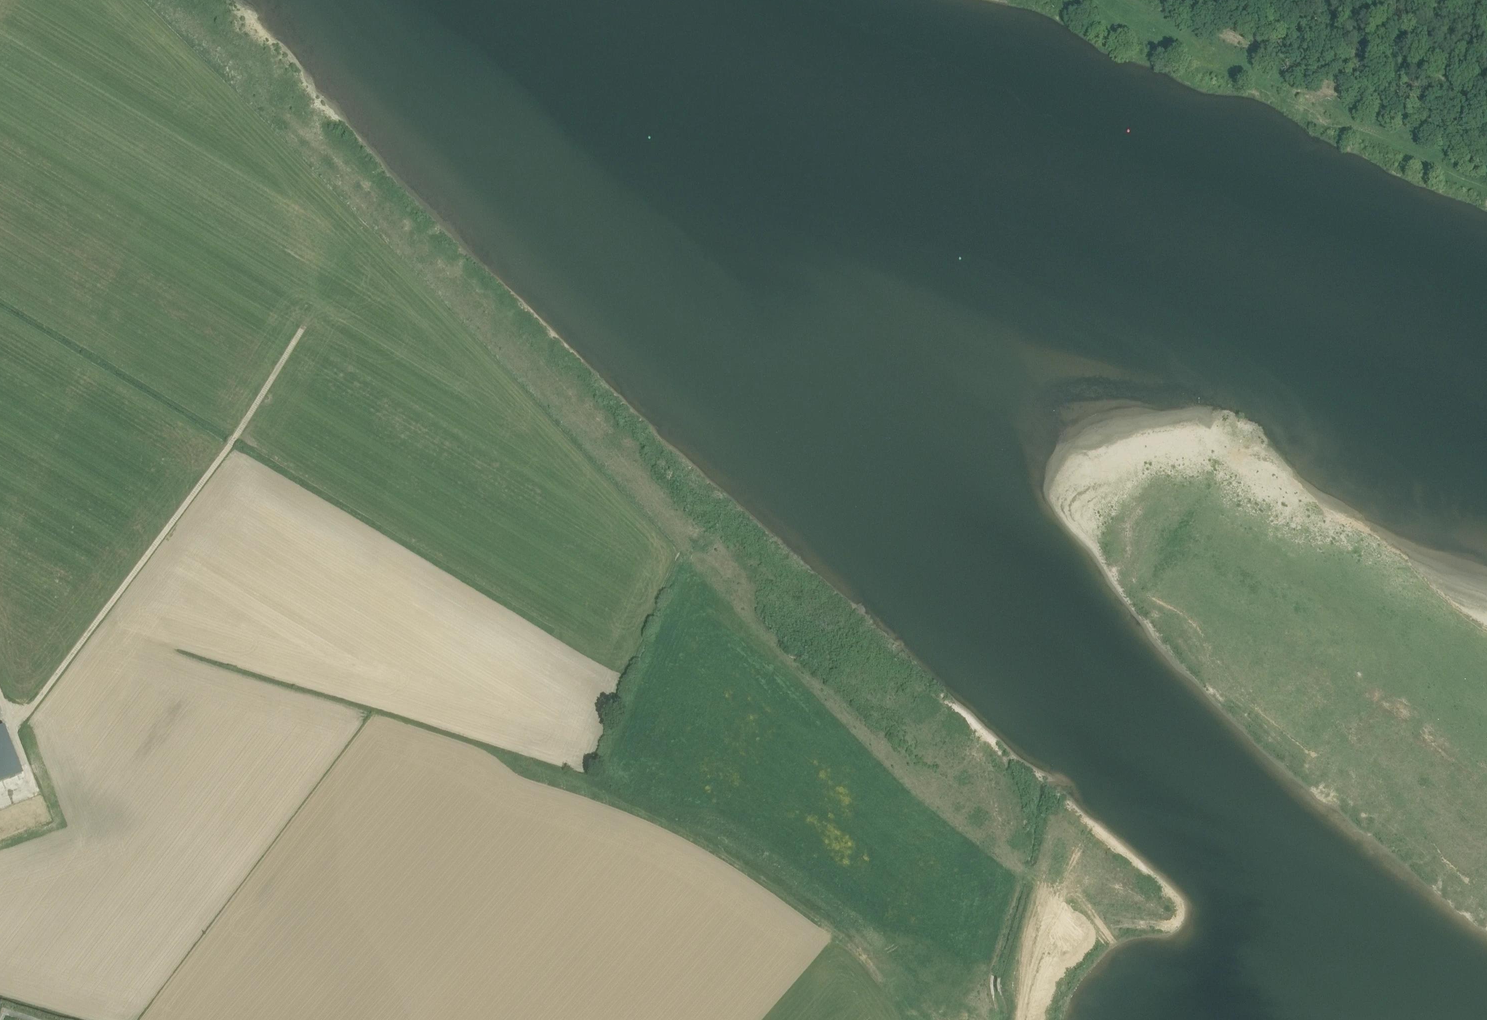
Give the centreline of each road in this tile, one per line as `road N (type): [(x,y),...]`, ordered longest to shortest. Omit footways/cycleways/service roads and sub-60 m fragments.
road 1 (track): [(304,325),(231,444),(30,711),(18,717),(0,692)]
road 2 (track): [(918,1019),(859,949),(723,853),(526,768)]

